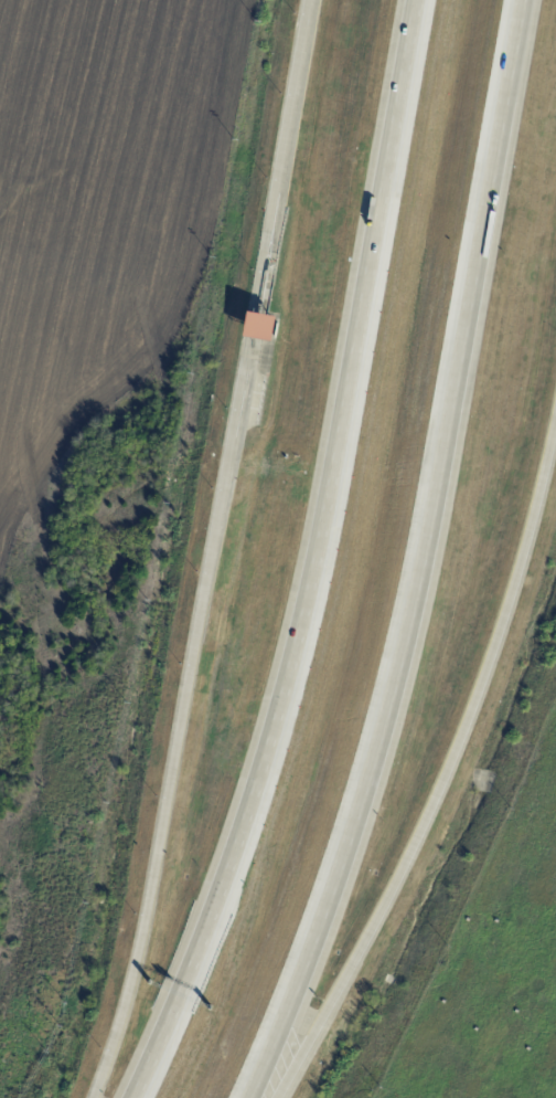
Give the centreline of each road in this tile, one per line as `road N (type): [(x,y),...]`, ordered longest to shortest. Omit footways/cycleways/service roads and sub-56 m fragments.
road 1 (motorway): [(414,0),(327,527),(257,790),(161,1046),(133,1097)]
road 2 (motorway): [(248,1097),(317,941),(414,626),(524,0)]
road 3 (motorway): [(281,1097),(456,747),(507,598),(555,411)]
road 4 (motorway): [(232,437),(153,872),(91,1097)]
road 5 (motorway): [(309,0),(275,189)]
road 6 (motorway): [(275,189),(250,313)]

